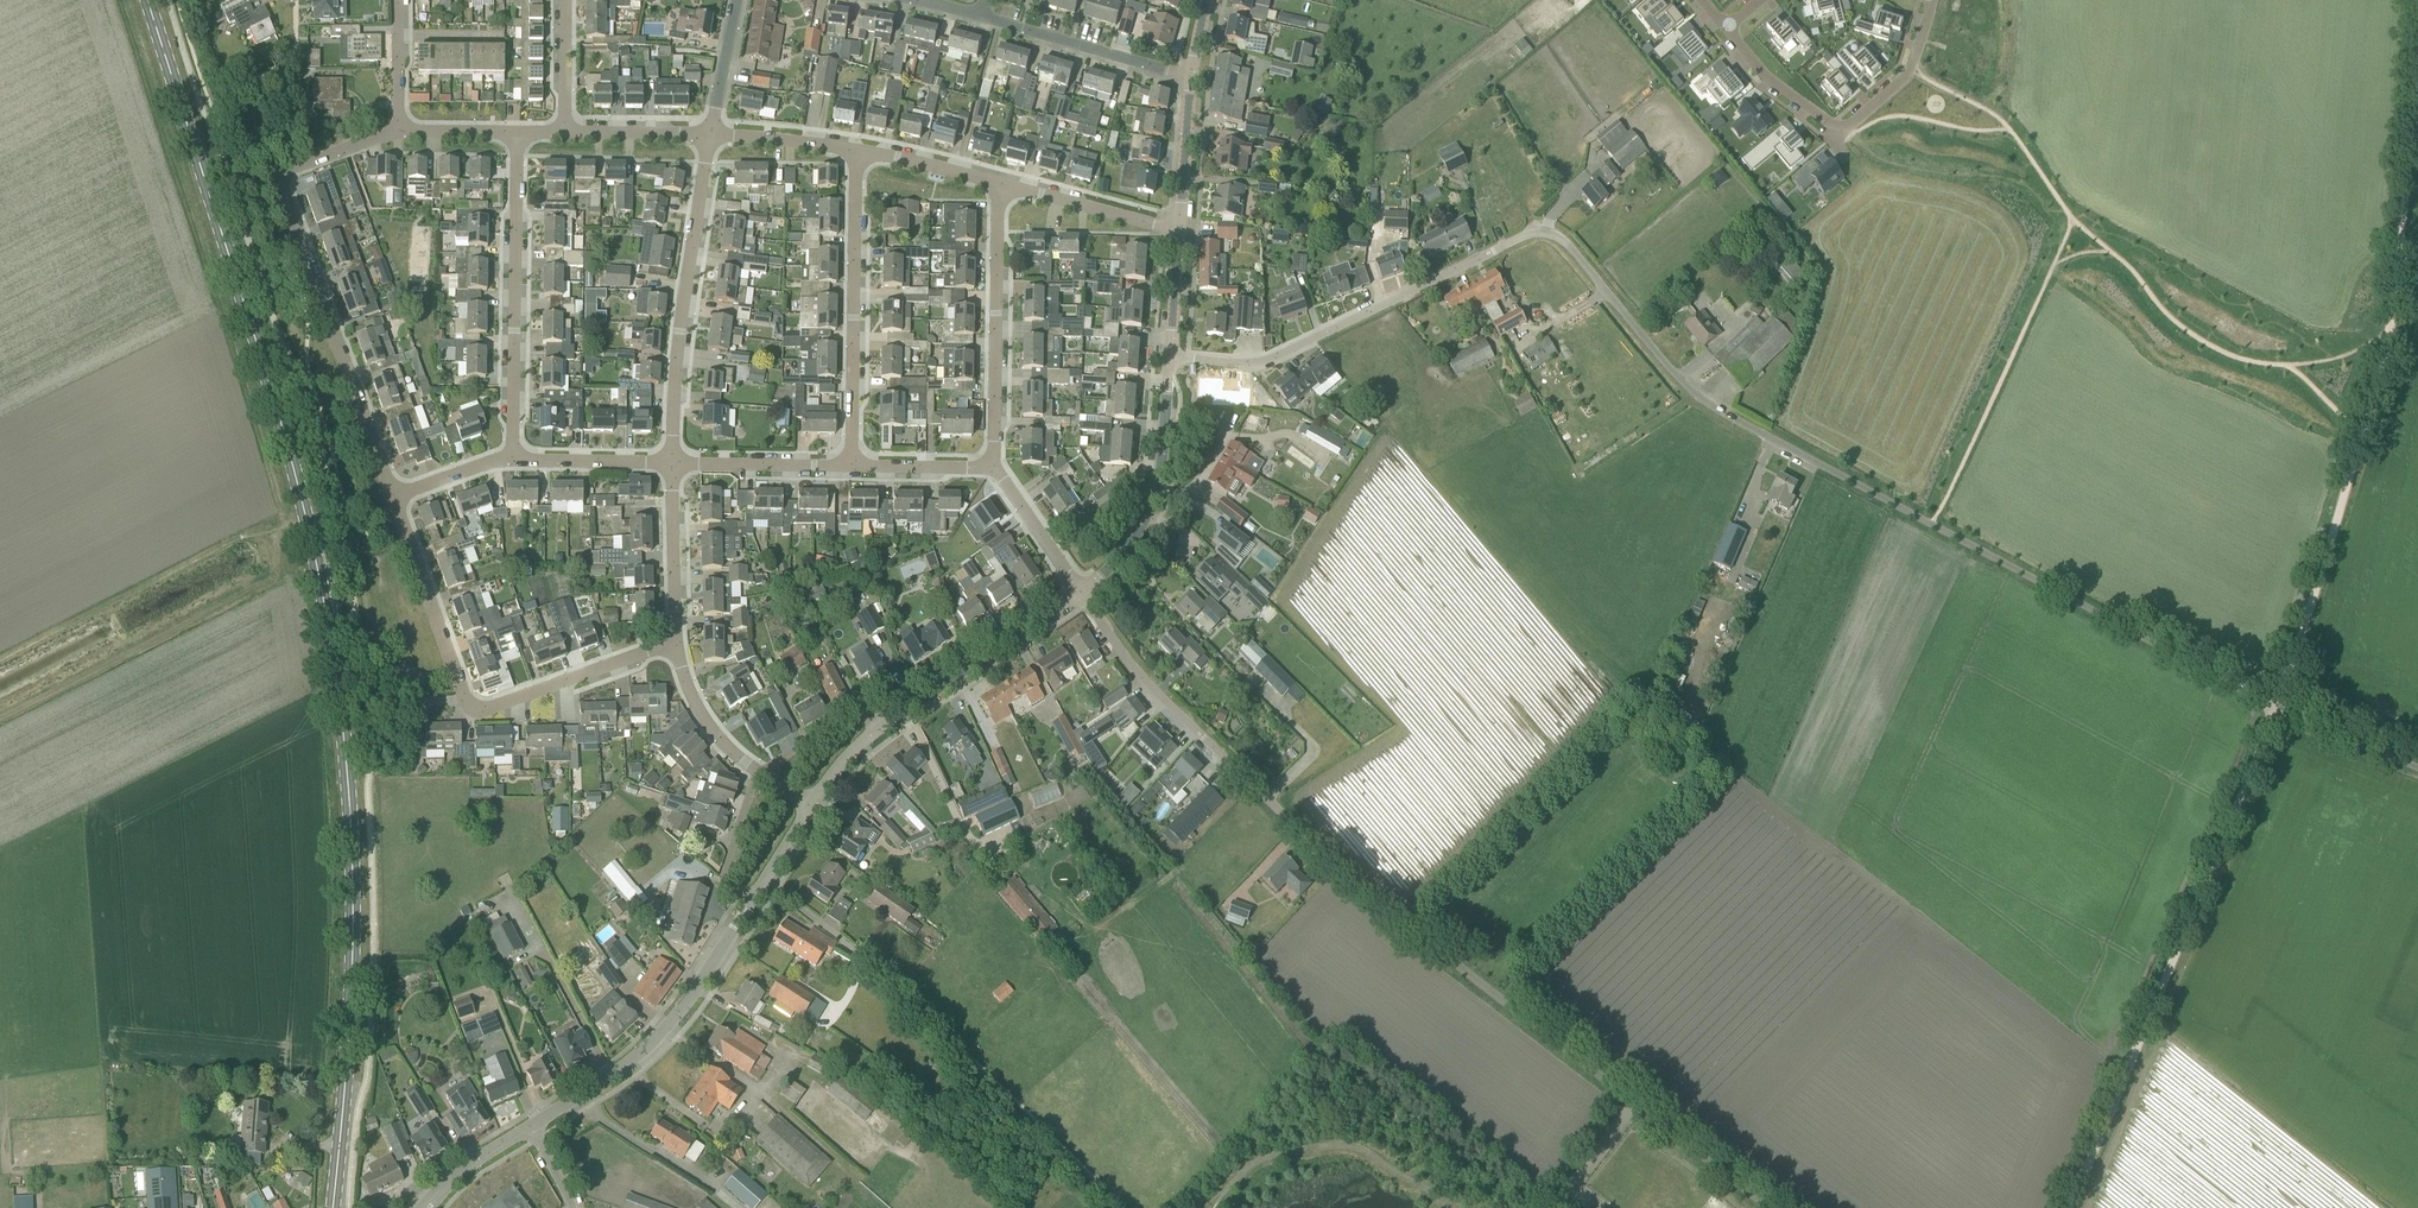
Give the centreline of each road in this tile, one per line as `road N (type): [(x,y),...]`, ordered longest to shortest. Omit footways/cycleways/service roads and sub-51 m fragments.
road 1 (unclassified): [(2417,767),(2278,709),(1733,419),(1663,364),(1553,234),(1529,234),(1276,357),(1169,359)]
road 2 (primary): [(333,1207),(352,942),(351,833),(328,627),(285,437),(146,0)]
road 3 (track): [(2417,111),(2392,309),(2278,709),(2072,1207)]
road 4 (unclassified): [(1770,1207),(1361,890),(1139,674),(1081,593)]
road 5 (residential): [(669,643),(475,703),(454,676),(394,493)]
road 6 (residential): [(394,493),(280,191),(286,167)]
road 7 (unclassified): [(807,804),(881,727),(1081,593)]
road 8 (unclassified): [(527,1125),(658,1033),(763,884)]
road 9 (residential): [(675,463),(683,318),(709,132)]
road 10 (residential): [(1933,0),(1908,75),(1838,136),(1767,78),(1725,27)]
road 11 (track): [(1123,1207),(885,981)]
road 12 (residential): [(519,455),(517,131)]
road 13 (residential): [(849,465),(856,149)]
road 14 (residential): [(991,467),(1000,184)]
road 15 (unclassified): [(1081,593),(1127,549),(1156,490),(1169,359)]
road 16 (residential): [(1190,77),(980,16)]
road 17 (residential): [(807,804),(701,720),(669,643)]
road 18 (residential): [(1179,230),(1000,184)]
road 19 (residential): [(669,643),(675,463)]
road 20 (residential): [(849,465),(675,463)]
road 21 (residential): [(675,463),(519,455)]
road 22 (unclassified): [(763,884),(885,981)]
road 23 (residential): [(1081,593),(991,467)]
road 24 (unclassified): [(1179,230),(1190,77)]
road 25 (residential): [(1000,184),(856,149)]
road 26 (residential): [(856,149),(709,132)]
road 27 (residential): [(709,132),(565,131)]
road 28 (residential): [(991,467),(849,465)]
road 29 (residential): [(709,132),(737,0)]
road 30 (residential): [(565,131),(565,0)]
road 31 (residential): [(519,455),(394,493)]
road 32 (unclassified): [(1169,359),(1179,230)]
road 33 (unclassified): [(429,1207),(479,1157),(527,1125)]
road 34 (residential): [(400,131),(286,167)]

